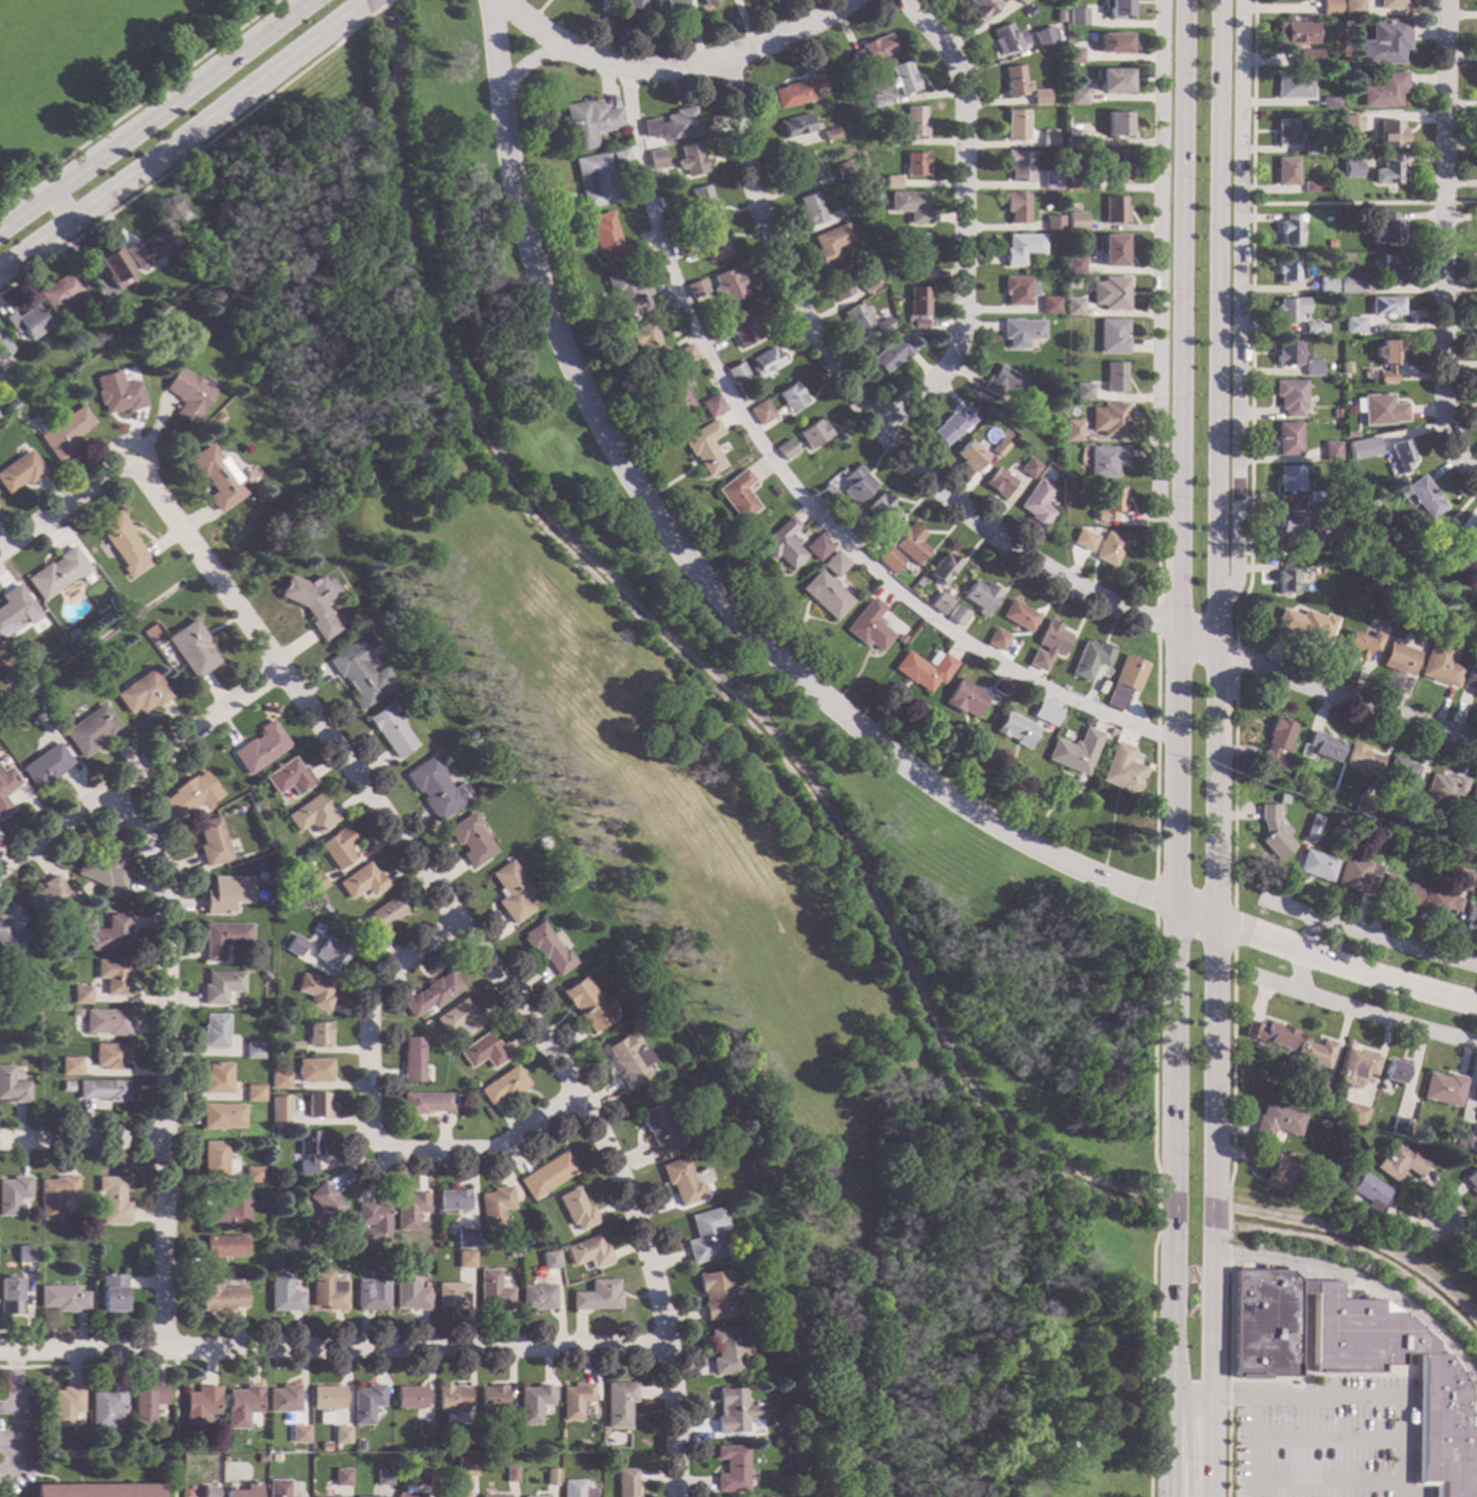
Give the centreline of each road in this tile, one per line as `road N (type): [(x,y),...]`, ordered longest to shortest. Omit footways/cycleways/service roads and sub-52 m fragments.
road 1 (residential): [(1168,904),(1060,860),(898,762),(768,649),(665,532),(600,428),(538,288),(517,214),(488,0)]
road 2 (residential): [(128,457),(579,1088),(633,1209),(668,1344),(674,1496)]
road 3 (secondary): [(1179,0),(1168,1184)]
road 4 (secondary): [(1213,1184),(1223,0)]
road 5 (residential): [(1476,740),(1217,652),(1022,562),(884,432),(832,369),(776,266),(742,157),(725,61)]
road 6 (residential): [(668,1344),(0,1347)]
road 7 (residential): [(1217,612),(1230,603),(1235,582),(1241,0)]
road 8 (residential): [(109,787),(164,876),(159,1347)]
road 9 (residential): [(1173,532),(1156,507),(1160,0)]
road 10 (residential): [(1446,0),(1442,419),(1476,484)]
road 11 (residential): [(905,0),(960,75),(964,308),(956,359),(884,432)]
road 12 (secondary): [(0,270),(356,11)]
road 13 (secondary): [(314,0),(0,226)]
road 14 (tertiary): [(846,0),(725,61),(674,69),(624,69),(563,47),(500,0)]
road 15 (residential): [(277,668),(0,865)]
road 16 (residential): [(1476,1004),(1300,955),(1168,904)]
road 17 (residential): [(453,922),(382,974),(367,1001),(368,1118),(376,1142)]
road 18 (secondary): [(1209,1496),(1212,1238)]
road 19 (residential): [(1244,973),(1476,1045)]
road 20 (residential): [(1476,965),(1257,896)]
road 21 (residential): [(579,1088),(490,1149),(376,1142)]
road 22 (secondary): [(1168,1230),(1165,1432)]
road 23 (secondary): [(1167,1313),(1184,1398),(1189,1496)]
road 24 (residential): [(161,1137),(0,1138)]
road 25 (residential): [(128,457),(0,548)]

